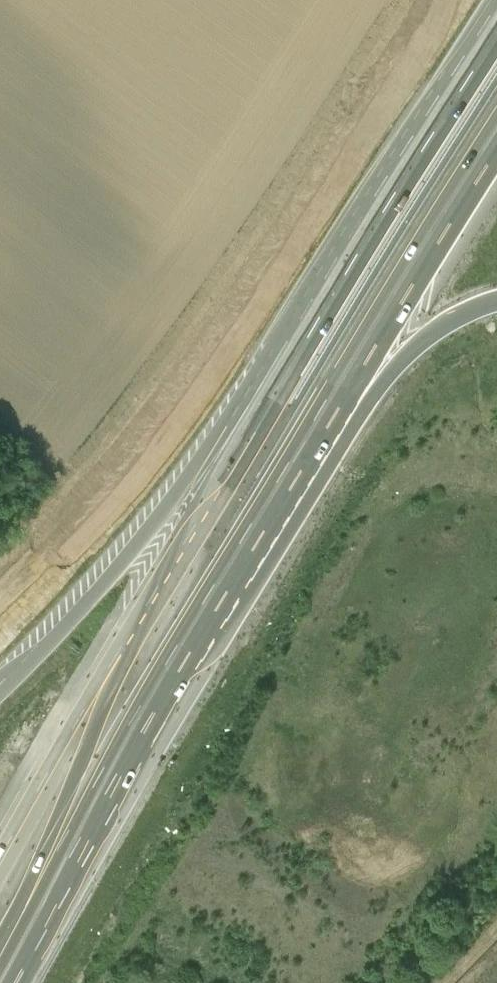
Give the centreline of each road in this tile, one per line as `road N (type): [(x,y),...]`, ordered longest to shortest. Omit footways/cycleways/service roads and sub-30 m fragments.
road 1 (motorway): [(0,962),(127,734),(306,451)]
road 2 (motorway): [(290,348),(0,853)]
road 3 (motorway): [(290,348),(95,591),(0,683)]
road 4 (motorway): [(306,451),(496,126)]
road 5 (motorway): [(496,35),(290,348)]
road 6 (motorway): [(306,451),(390,349),(428,323),(496,295)]

